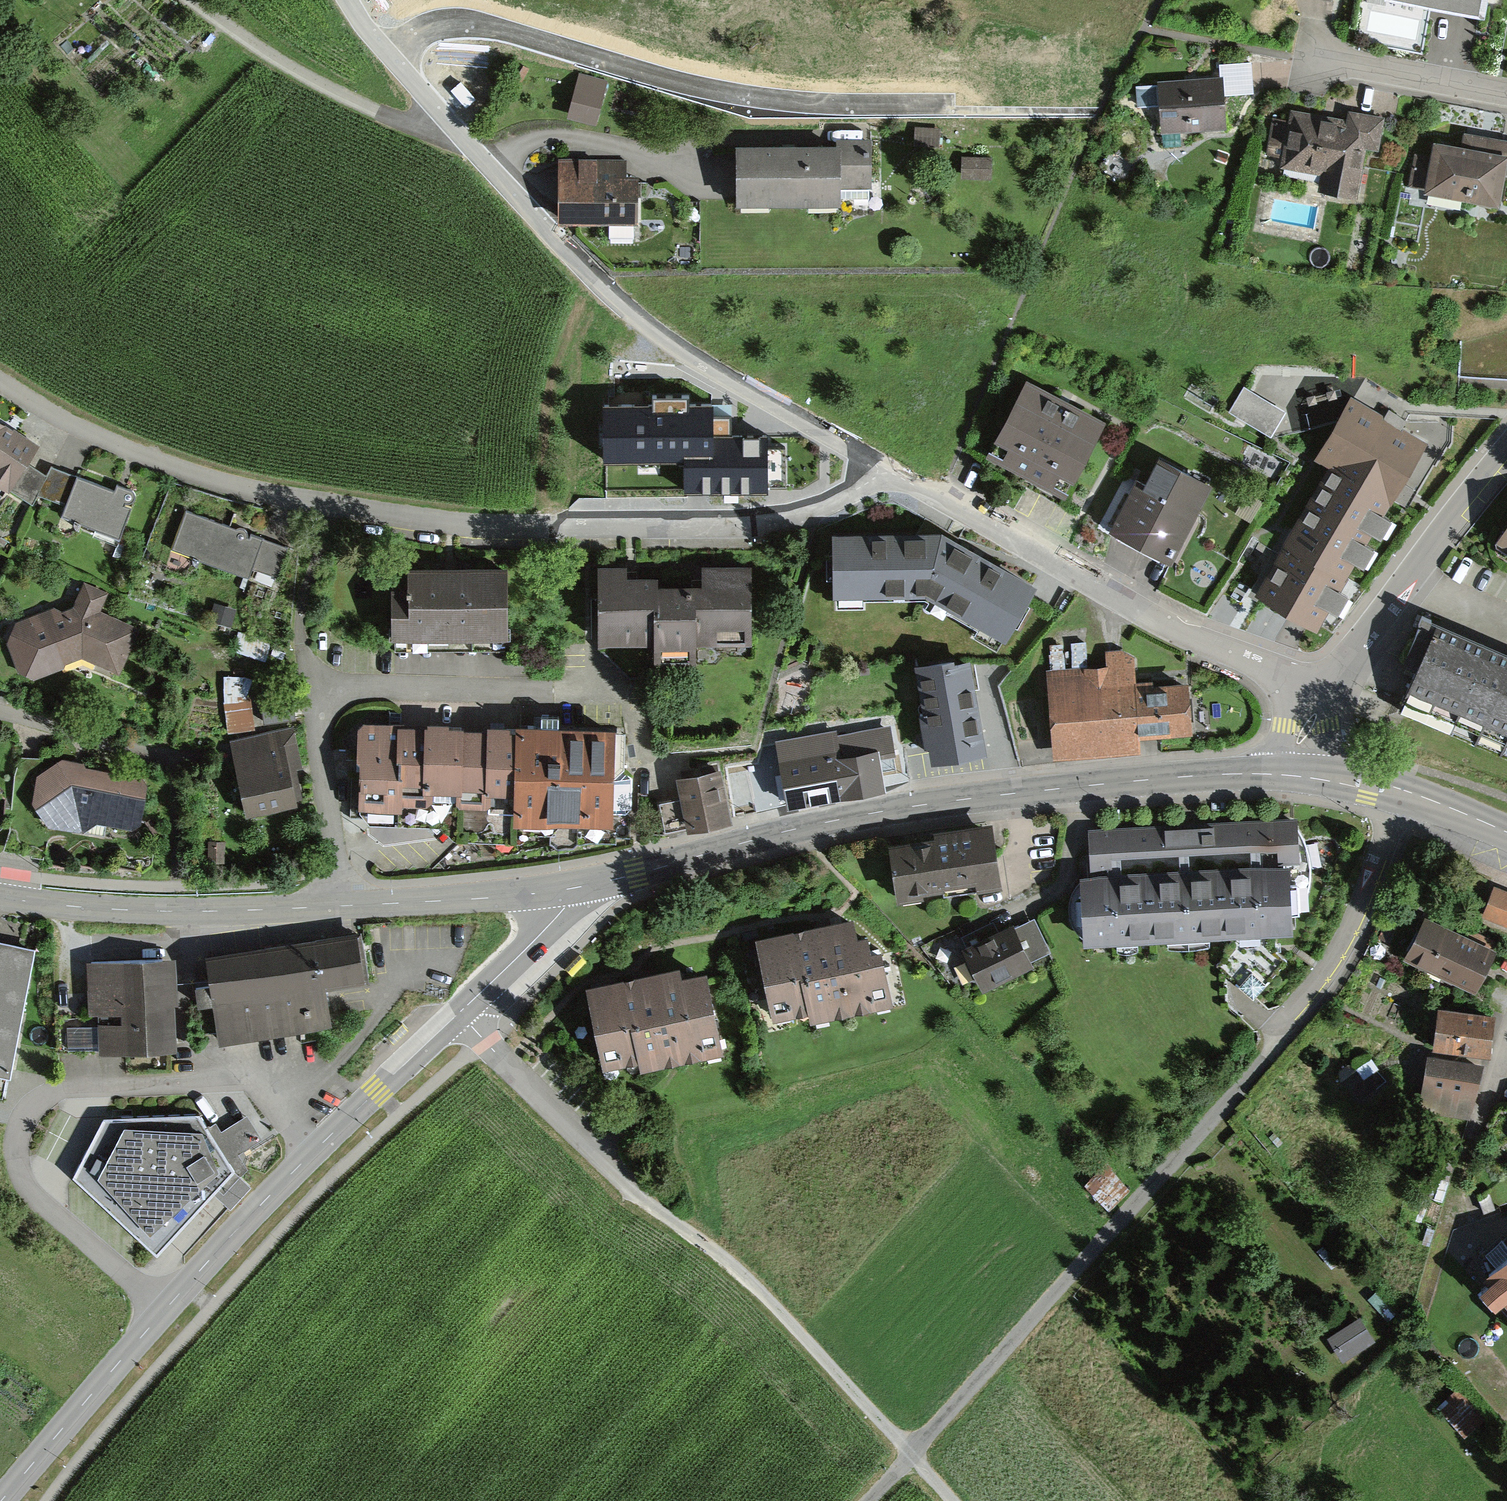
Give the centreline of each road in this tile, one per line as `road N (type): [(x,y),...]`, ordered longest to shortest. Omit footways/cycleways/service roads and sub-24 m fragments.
road 1 (trunk): [(1506,327),(585,324),(263,274),(0,170)]
road 2 (residential): [(0,380),(103,440),(201,477),(420,519),(754,523),(834,500),(883,467)]
road 3 (tertiary): [(1,1500),(187,1284),(558,916),(566,889)]
road 4 (tertiary): [(1290,775),(1069,784),(854,818),(566,889)]
road 5 (residential): [(883,467),(641,323),(389,61)]
road 6 (track): [(485,1042),(341,1162),(43,1500)]
road 7 (track): [(1281,1029),(1061,1287),(862,1500)]
road 8 (residential): [(389,61),(438,27),(475,25),(745,98),(953,108)]
road 9 (residential): [(338,906),(317,682),(634,686)]
road 10 (residential): [(1319,701),(883,467)]
road 11 (track): [(639,1195),(723,1256),(947,1500)]
road 12 (tertiary): [(338,906),(199,914),(0,898)]
road 13 (residential): [(1319,701),(1506,453)]
road 14 (residential): [(1398,793),(1336,958),(1281,1029)]
road 15 (tertiary): [(566,889),(338,906)]
road 16 (residential): [(1287,51),(1506,92)]

